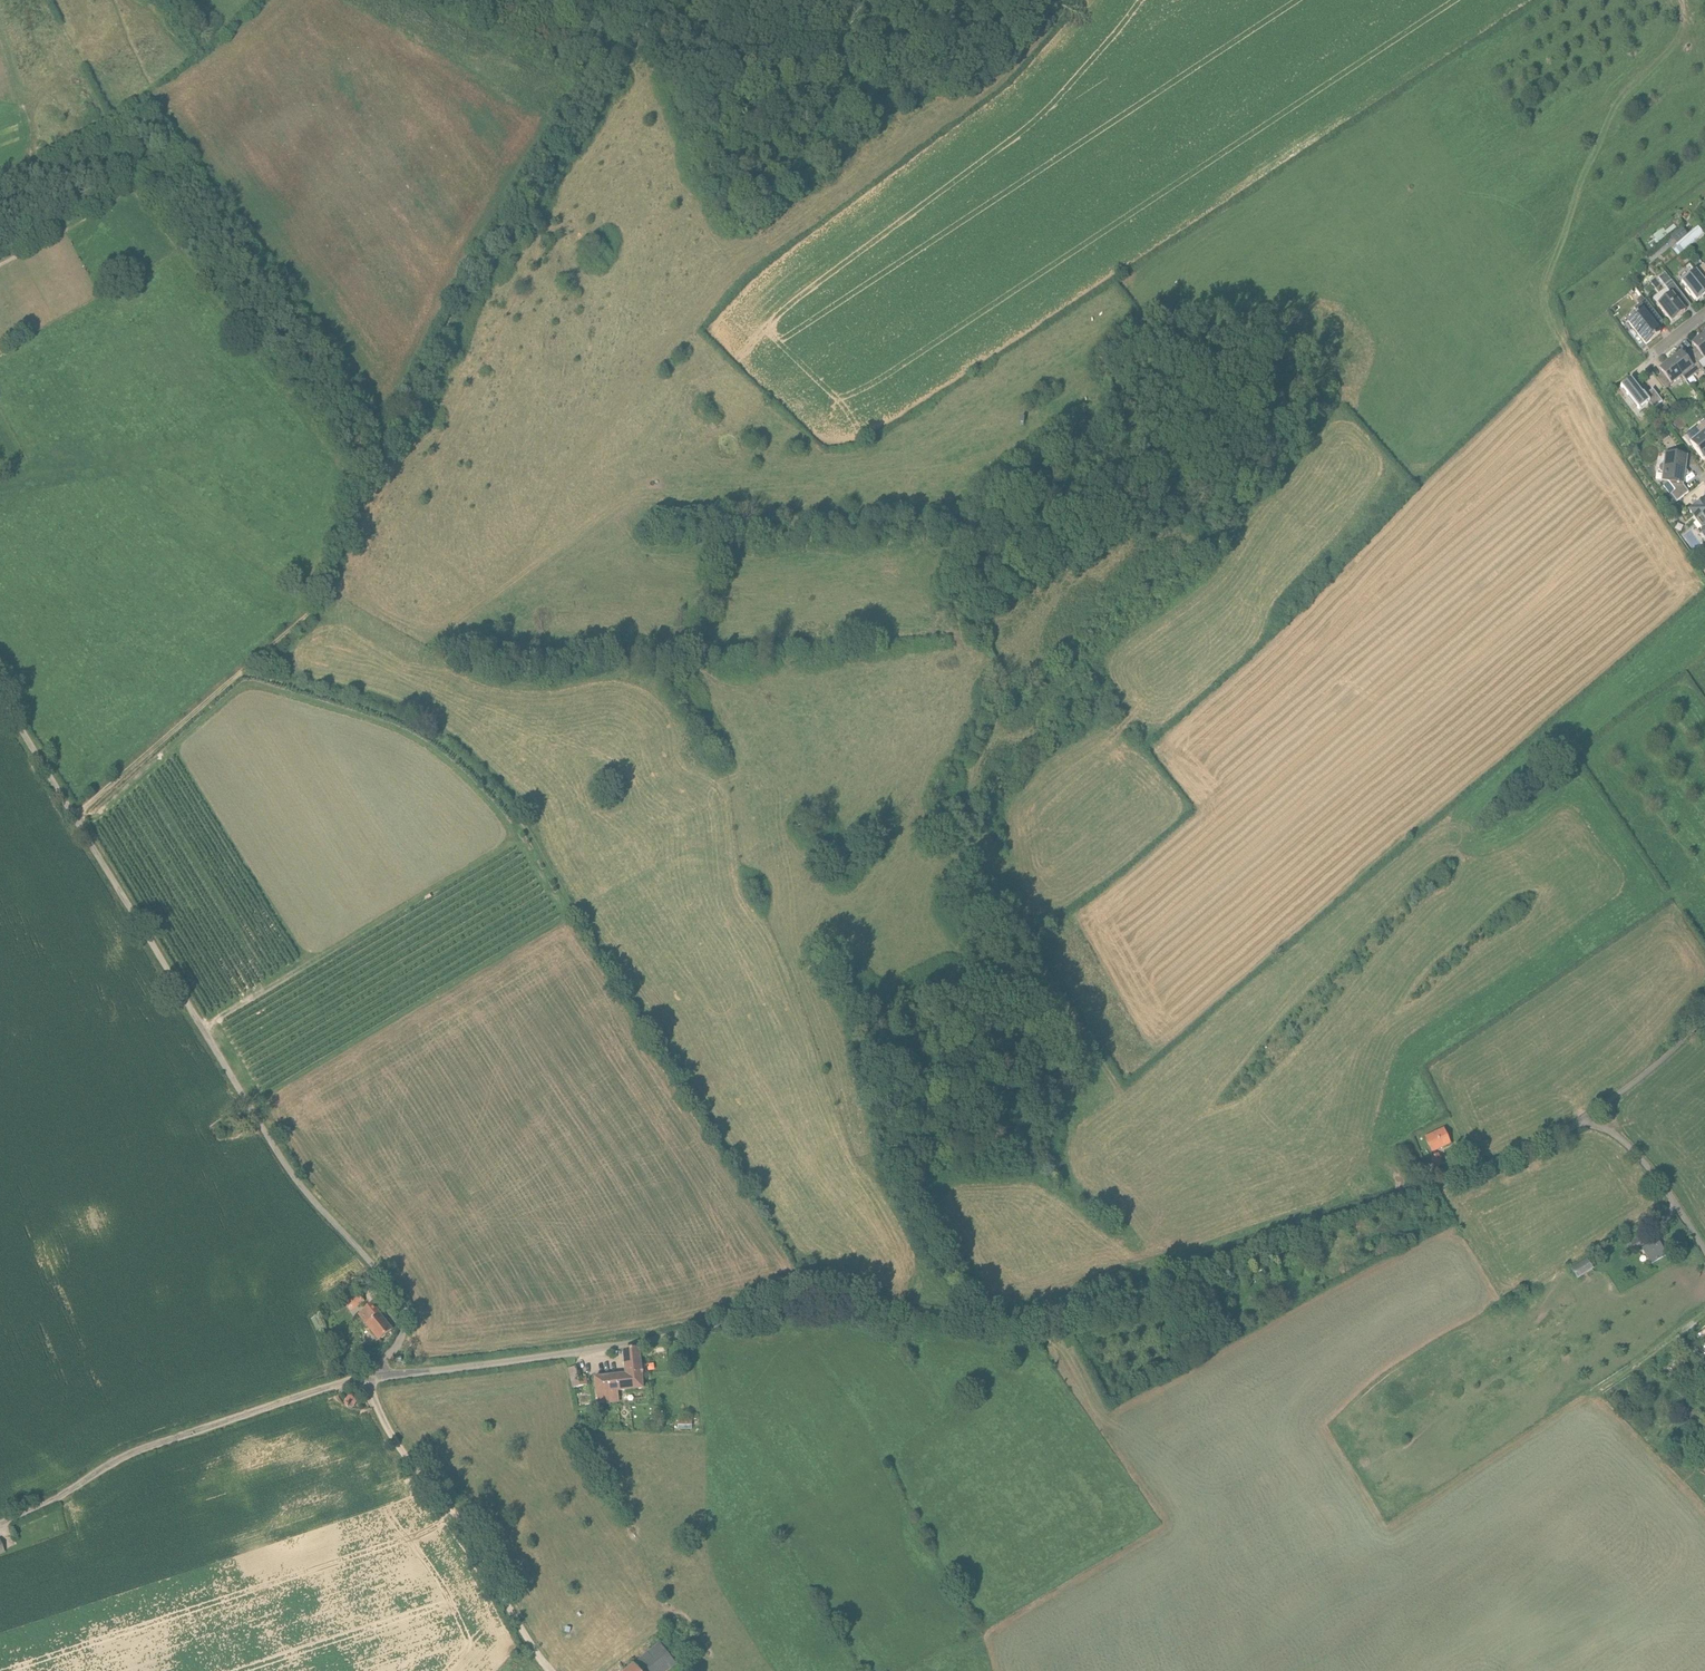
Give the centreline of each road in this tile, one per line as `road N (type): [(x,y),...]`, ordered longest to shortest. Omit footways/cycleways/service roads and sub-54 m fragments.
road 1 (unclassified): [(371,1375),(614,1346),(814,1302),(1006,1321),(1058,1316),(1477,1171),(1582,1121)]
road 2 (unclassified): [(371,1375),(400,1336),(397,1299),(272,1143),(0,694)]
road 3 (track): [(239,671),(317,602),(359,501),(480,261),(647,0)]
road 4 (unclassified): [(0,1524),(148,1447),(371,1375)]
road 5 (unclassified): [(550,1670),(470,1534),(399,1447),(371,1392),(371,1375)]
road 6 (track): [(74,815),(239,671)]
road 7 (unclassified): [(1582,1121),(1609,1130),(1634,1152),(1704,1252)]
road 8 (unclassified): [(1704,1015),(1582,1121)]

